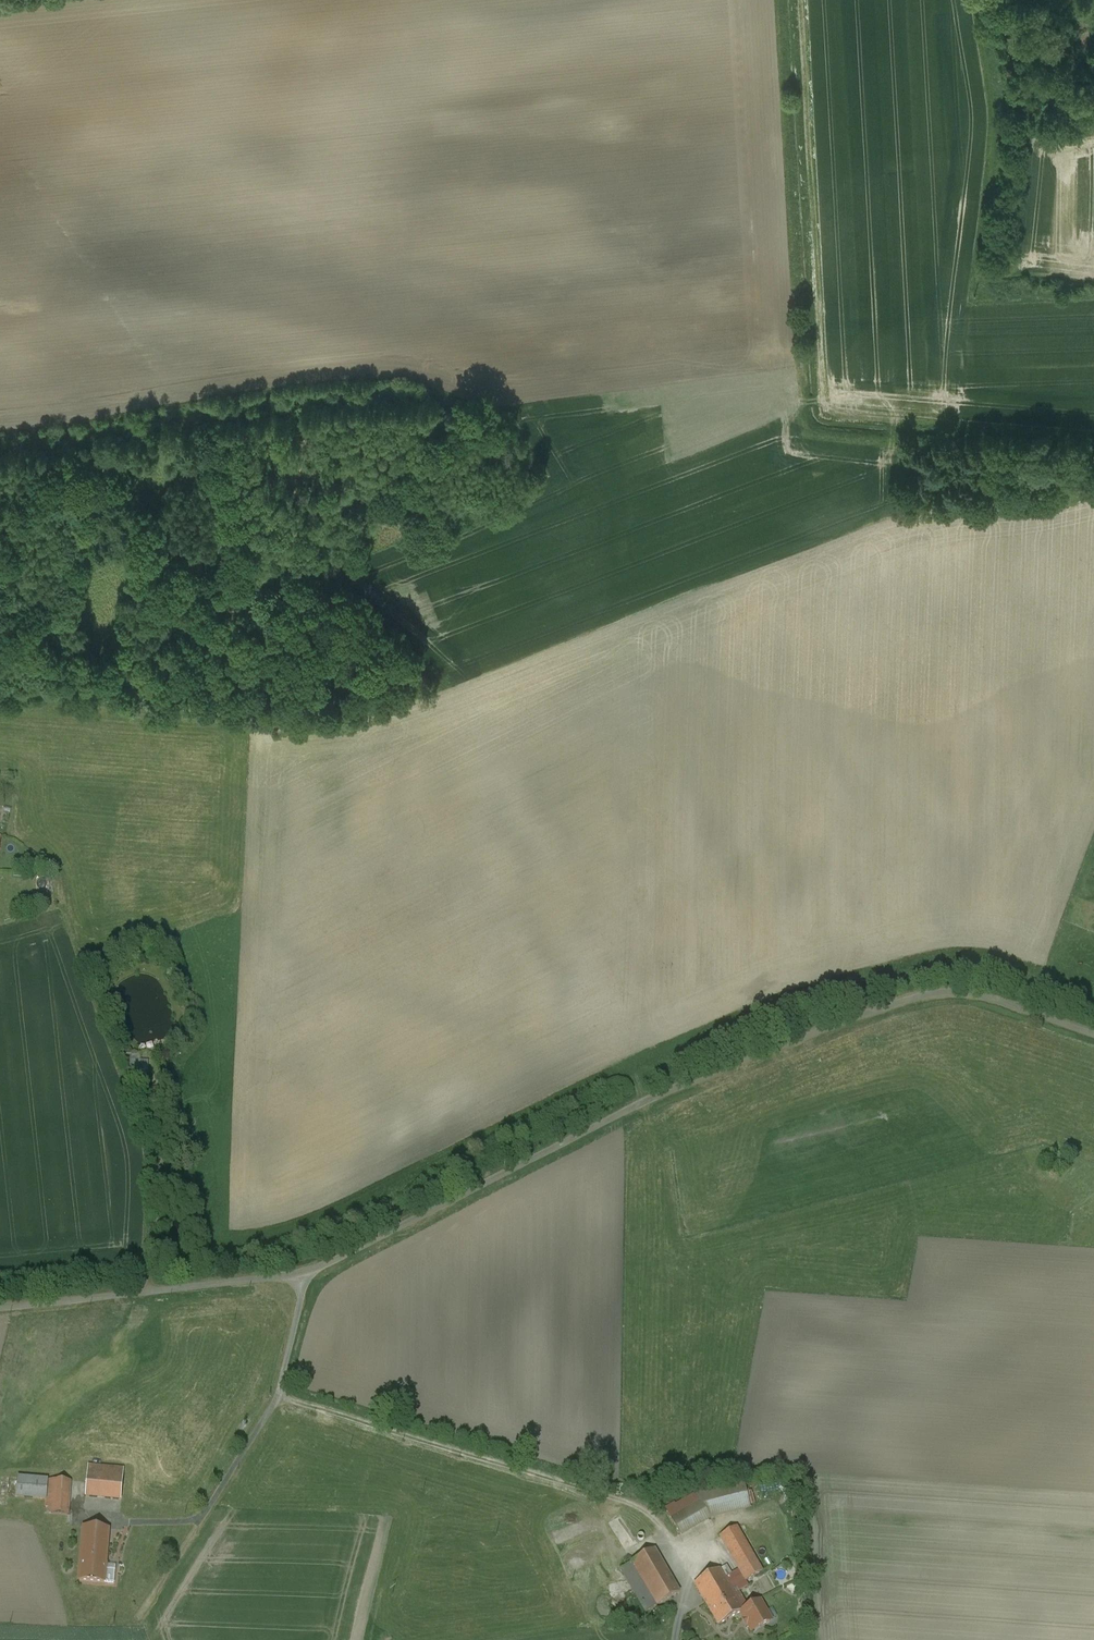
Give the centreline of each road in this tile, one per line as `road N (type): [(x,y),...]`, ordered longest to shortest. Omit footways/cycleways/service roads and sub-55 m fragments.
road 1 (unclassified): [(0,1308),(305,1273),(658,1096),(915,998),(971,994),(1093,1035)]
road 2 (track): [(983,0),(998,104),(982,277)]

